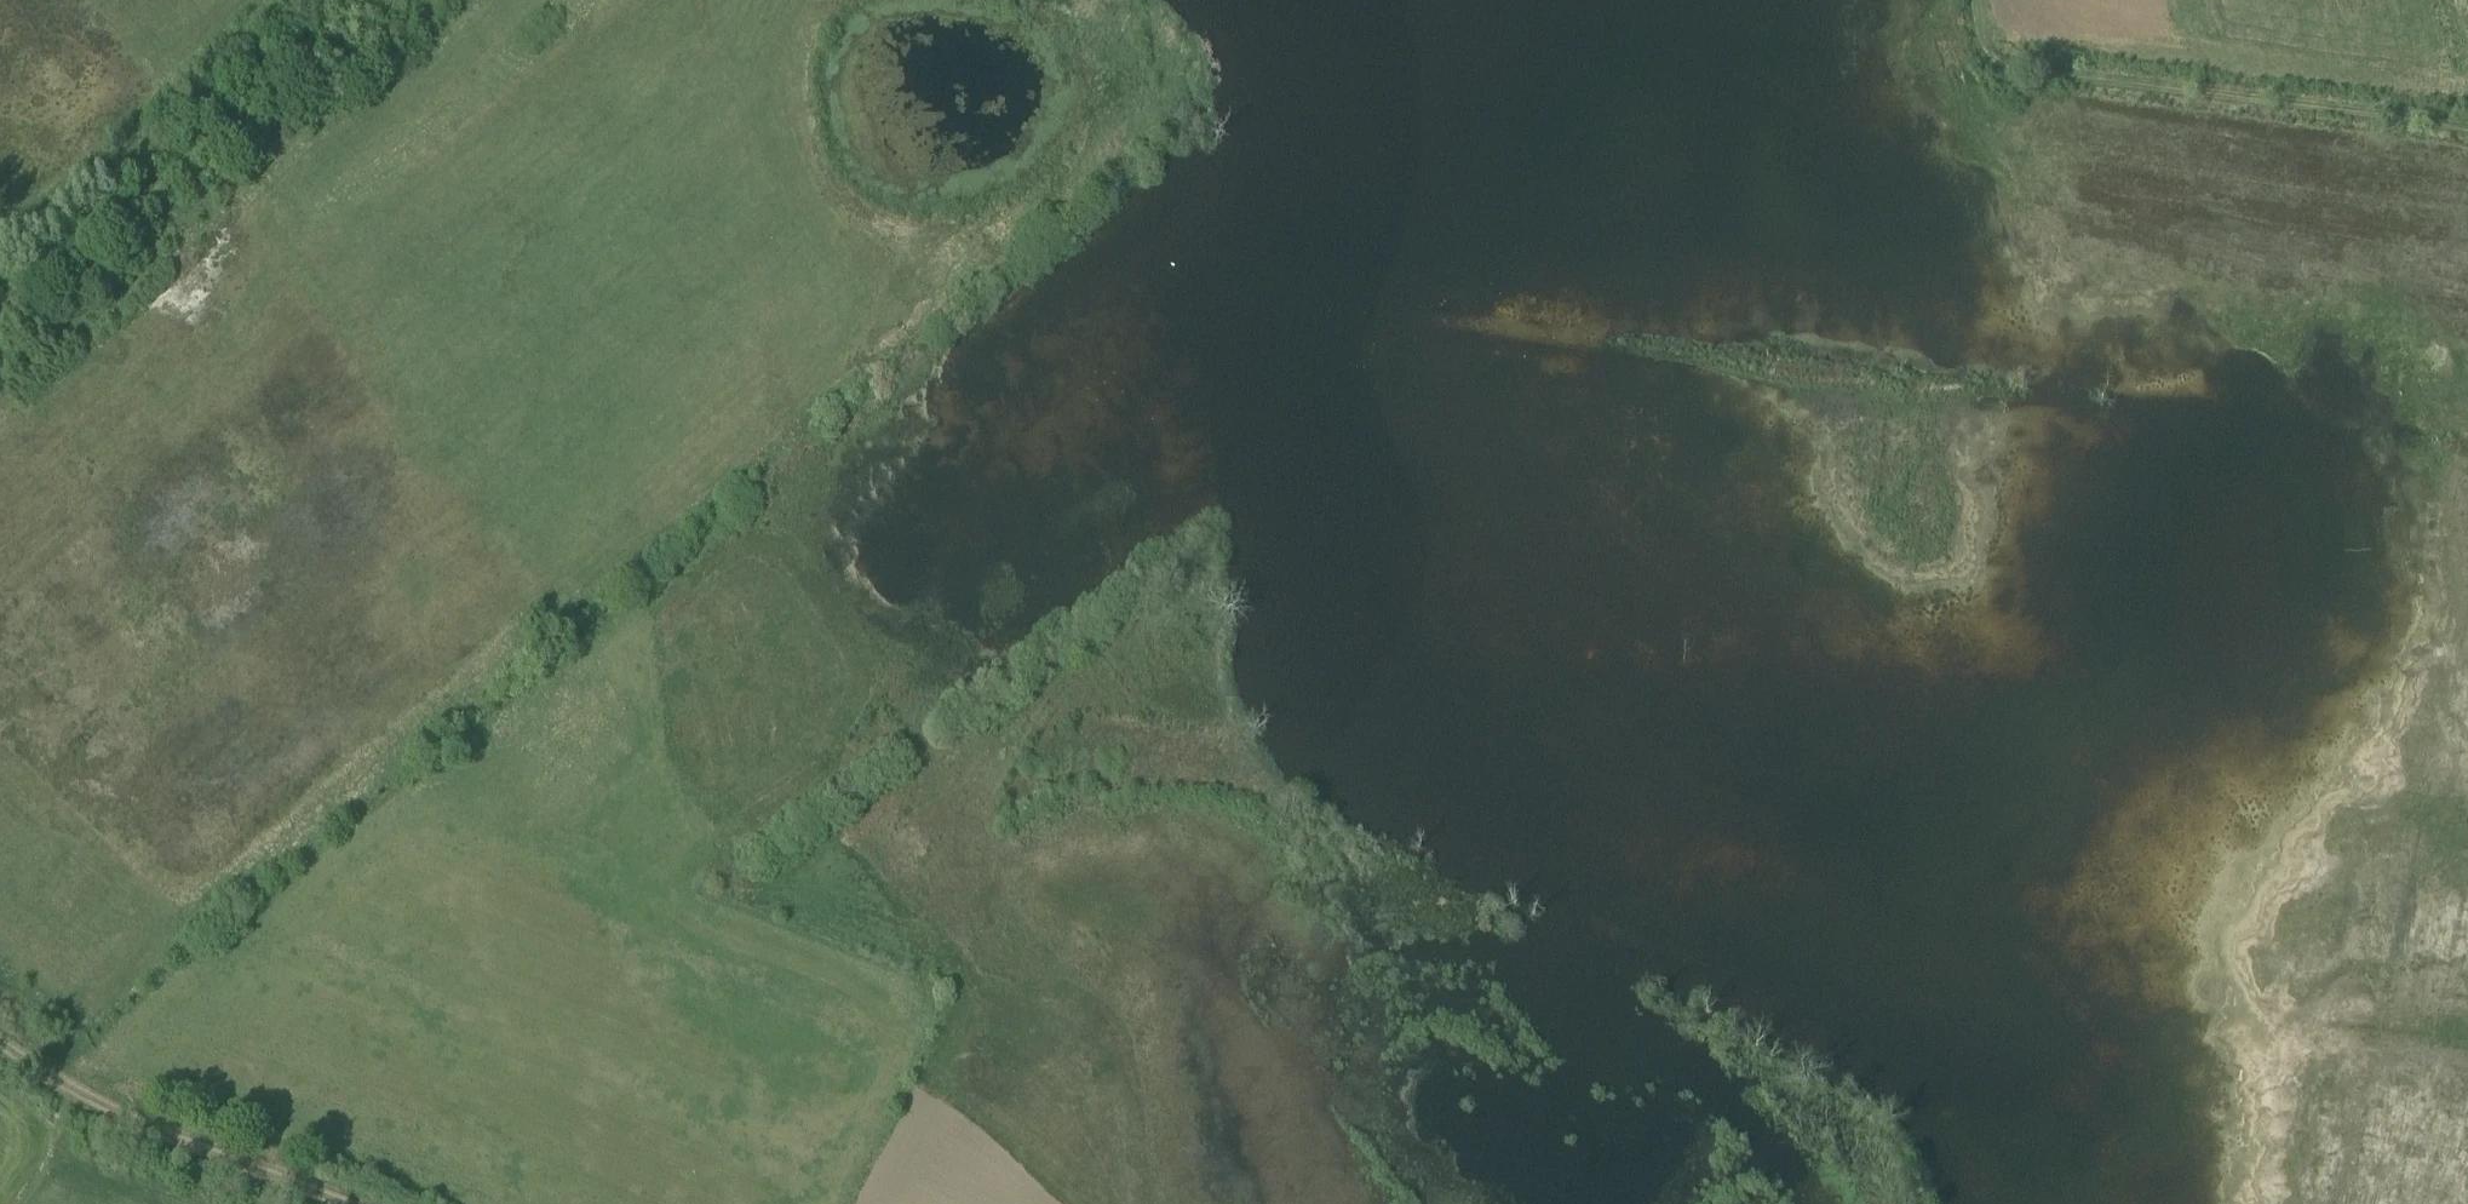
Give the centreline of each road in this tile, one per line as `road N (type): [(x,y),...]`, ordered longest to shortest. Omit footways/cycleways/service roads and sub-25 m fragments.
road 1 (track): [(2467,125),(1992,66),(1976,0)]
road 2 (track): [(334,1203),(64,1087),(0,1041)]

